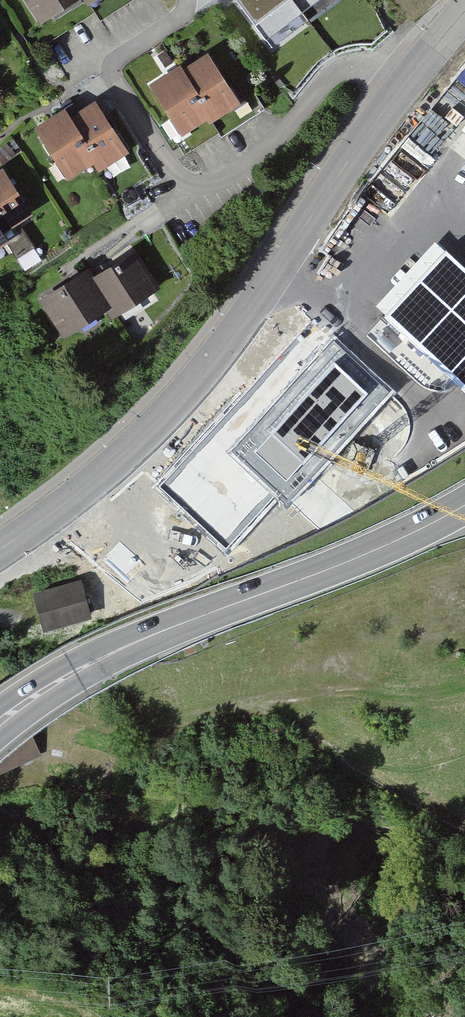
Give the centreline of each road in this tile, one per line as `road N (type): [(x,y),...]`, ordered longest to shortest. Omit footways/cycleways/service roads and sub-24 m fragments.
road 1 (tertiary): [(401,84),(281,266),(194,380),(132,446),(0,547)]
road 2 (trunk): [(464,506),(359,558),(127,647),(0,724)]
road 3 (residential): [(401,84),(360,66),(336,73),(259,159),(206,187),(166,161),(111,76),(114,61),(181,17),(187,0)]
road 4 (track): [(0,712),(27,708),(124,727),(262,700)]

